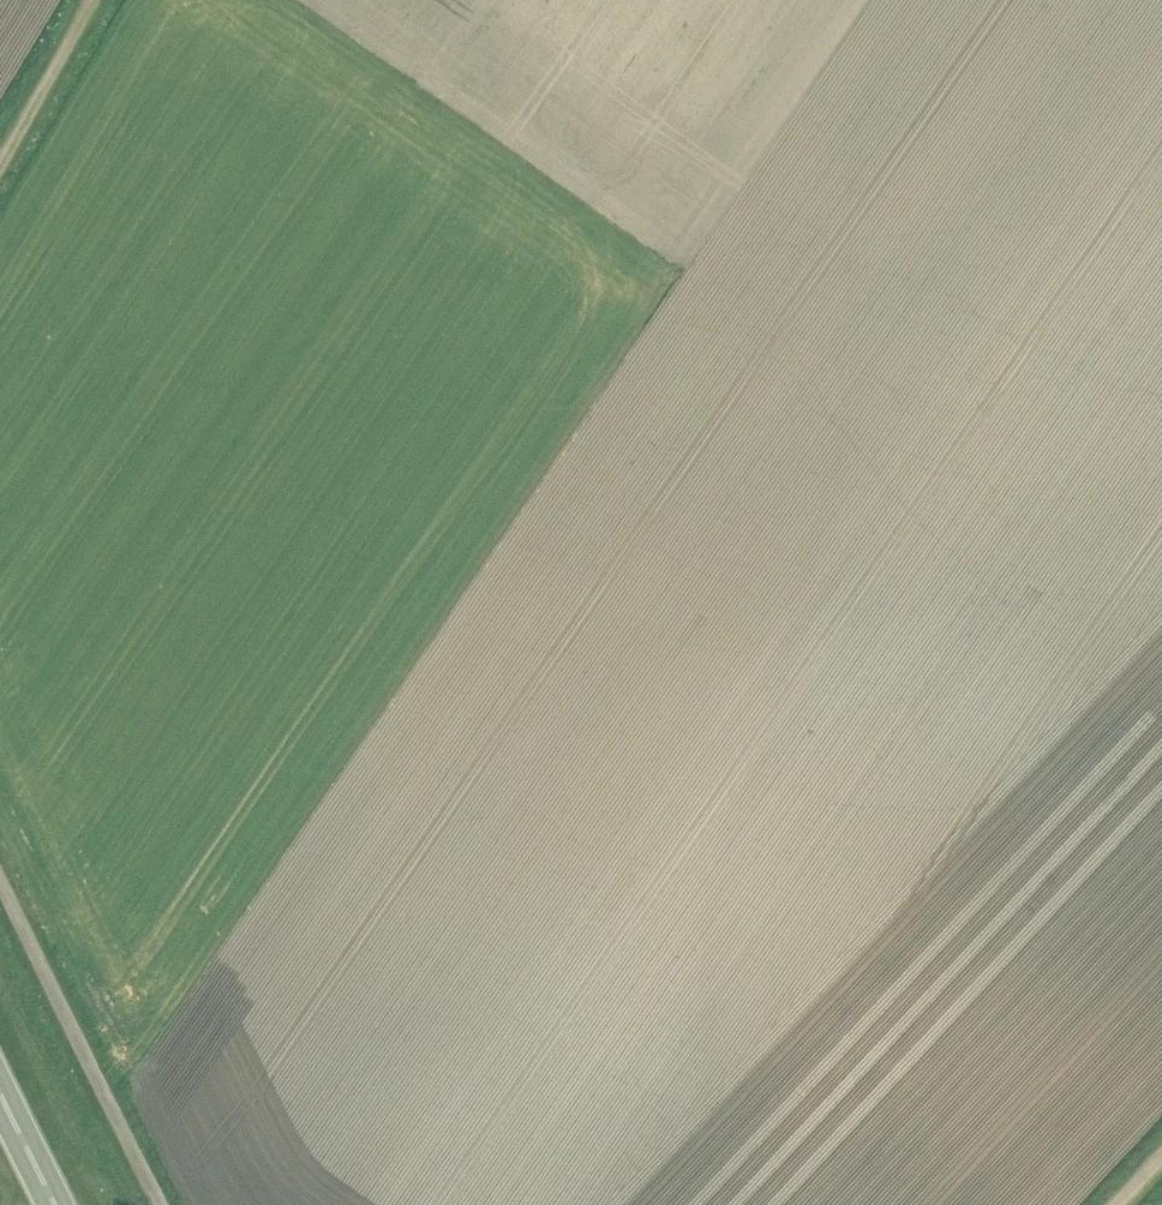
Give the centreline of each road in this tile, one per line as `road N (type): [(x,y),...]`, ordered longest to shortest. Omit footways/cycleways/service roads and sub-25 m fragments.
road 1 (track): [(159,1204),(0,879)]
road 2 (track): [(0,159),(96,0)]

